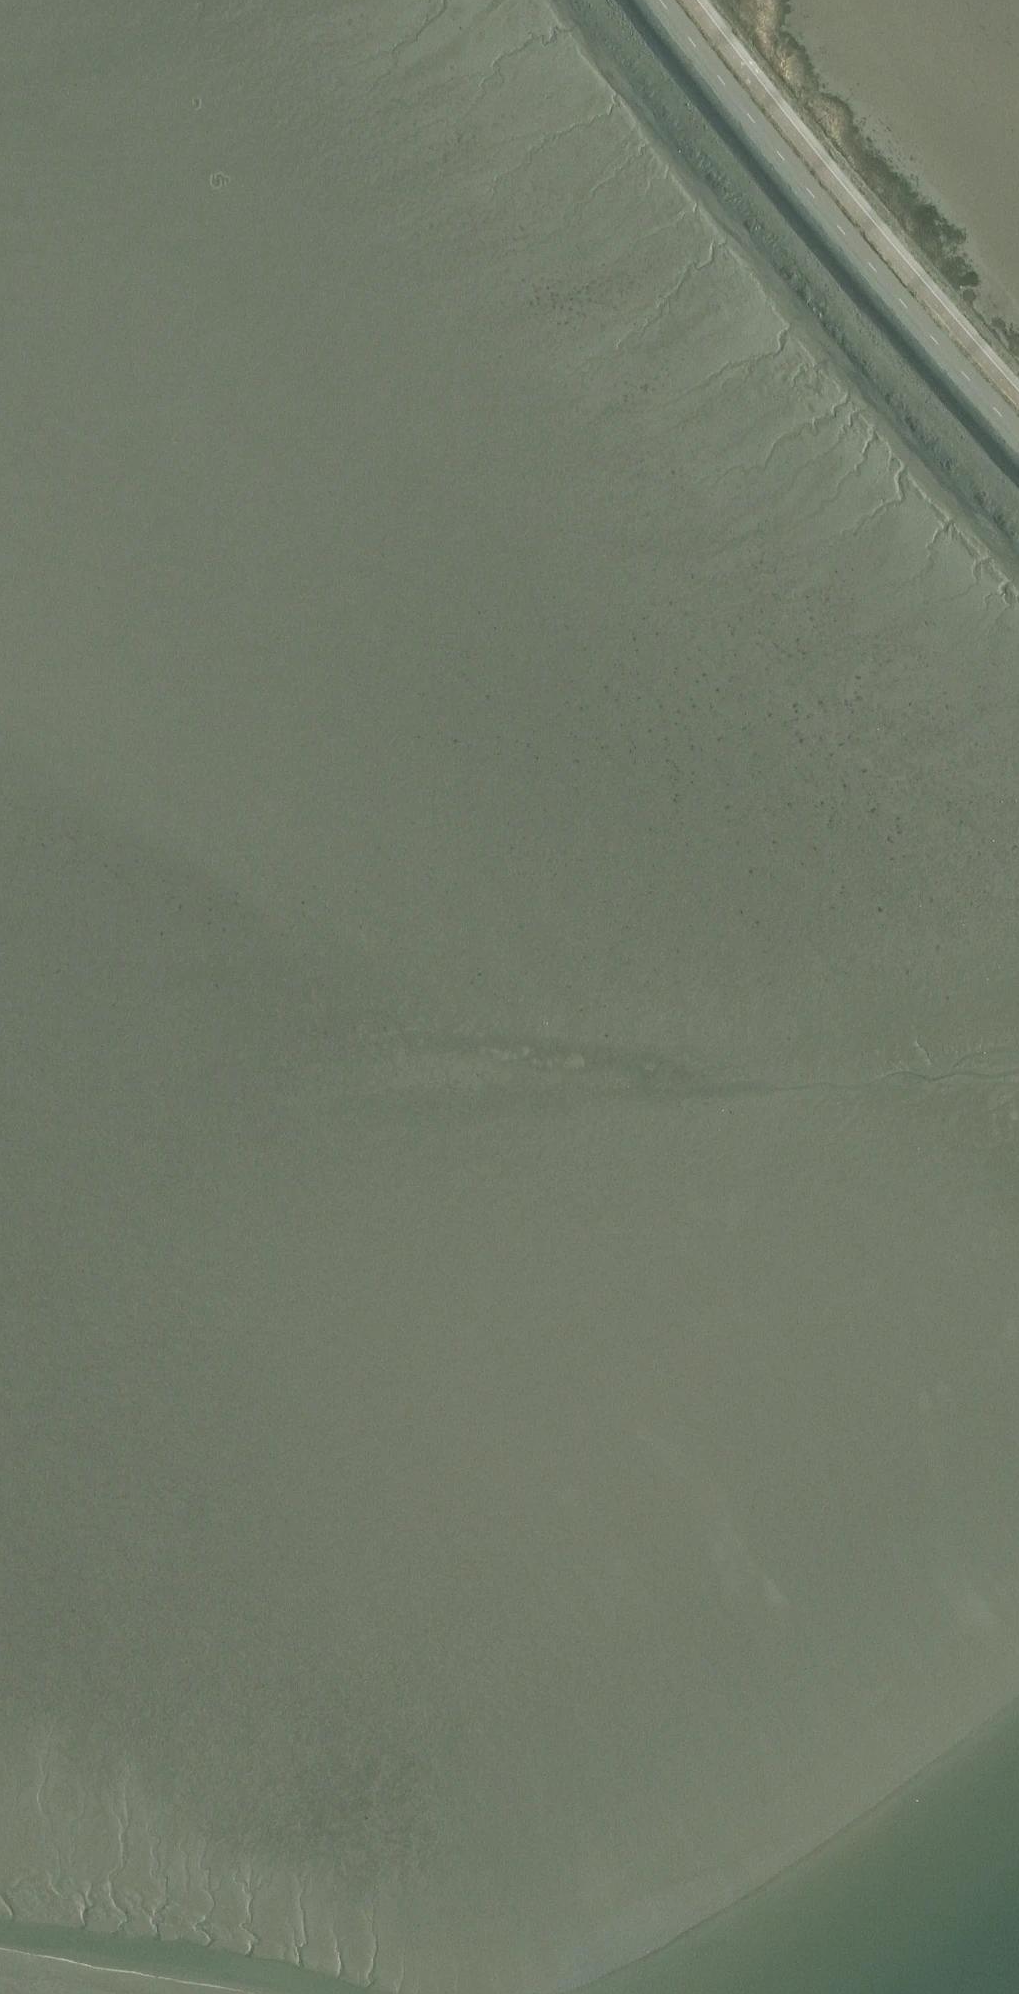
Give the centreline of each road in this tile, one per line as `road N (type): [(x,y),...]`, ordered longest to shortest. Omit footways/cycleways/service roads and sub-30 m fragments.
road 1 (tertiary): [(1018,437),(848,241),(659,0)]

